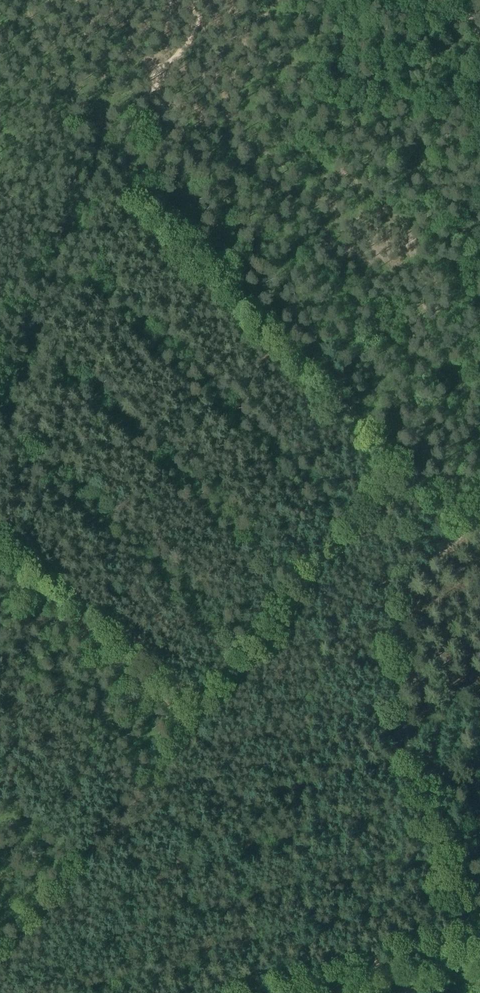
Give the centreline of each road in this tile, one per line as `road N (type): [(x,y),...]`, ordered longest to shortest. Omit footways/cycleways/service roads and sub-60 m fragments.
road 1 (track): [(479,481),(408,476),(127,193),(132,116),(184,49),(197,0)]
road 2 (track): [(0,547),(194,732),(408,476)]
road 3 (track): [(479,984),(401,685),(411,584),(479,514)]
road 4 (track): [(293,992),(479,941)]

